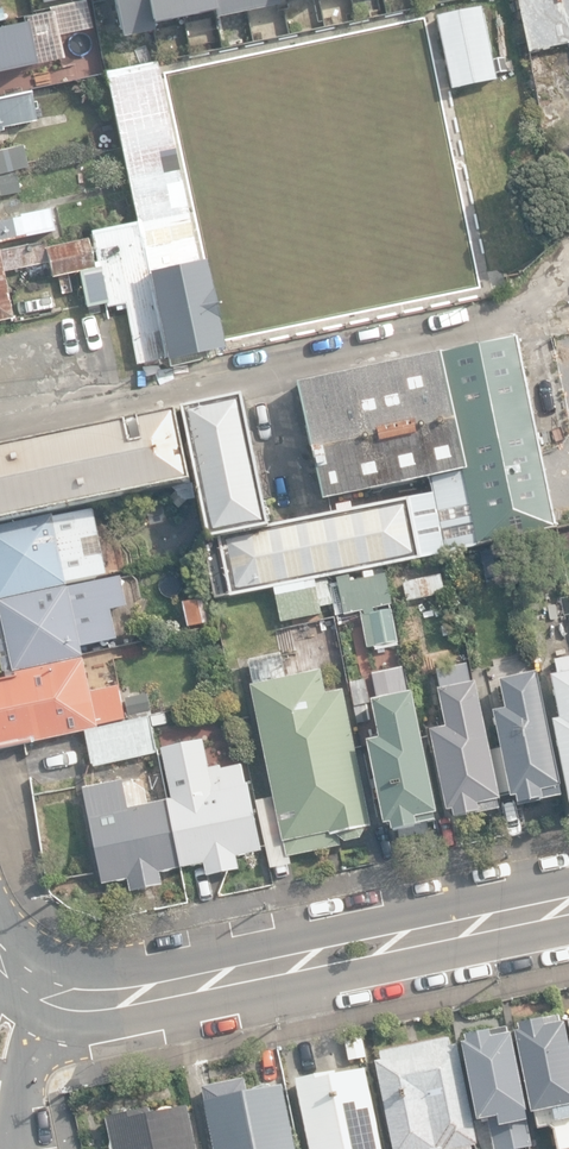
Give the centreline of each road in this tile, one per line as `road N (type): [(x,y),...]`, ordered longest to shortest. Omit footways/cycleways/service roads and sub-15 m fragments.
road 1 (tertiary): [(568,901),(111,999),(56,997),(23,981)]

